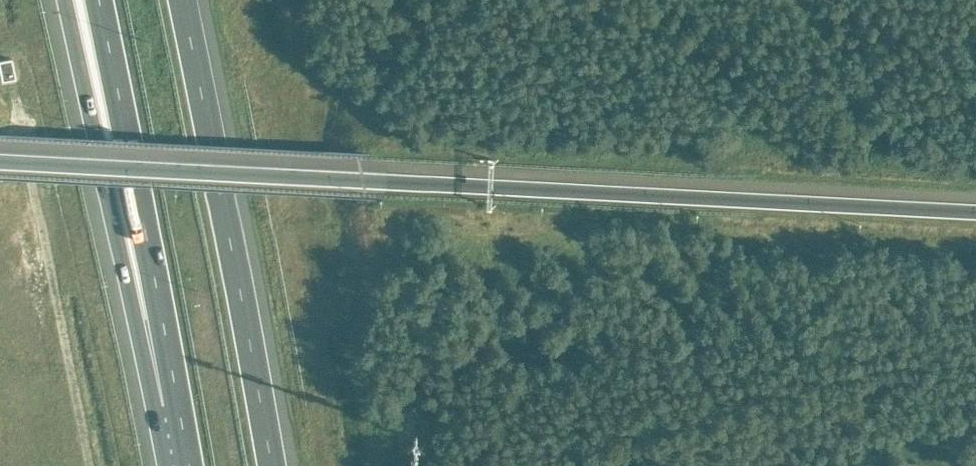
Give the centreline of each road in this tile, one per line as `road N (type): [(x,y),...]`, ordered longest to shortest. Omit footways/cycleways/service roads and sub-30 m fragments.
road 1 (motorway): [(975,210),(98,166)]
road 2 (motorway): [(270,465),(184,0)]
road 3 (motorway): [(97,0),(179,406)]
road 4 (motorway): [(98,166),(135,321),(179,406)]
road 5 (motorway): [(59,0),(98,166)]

